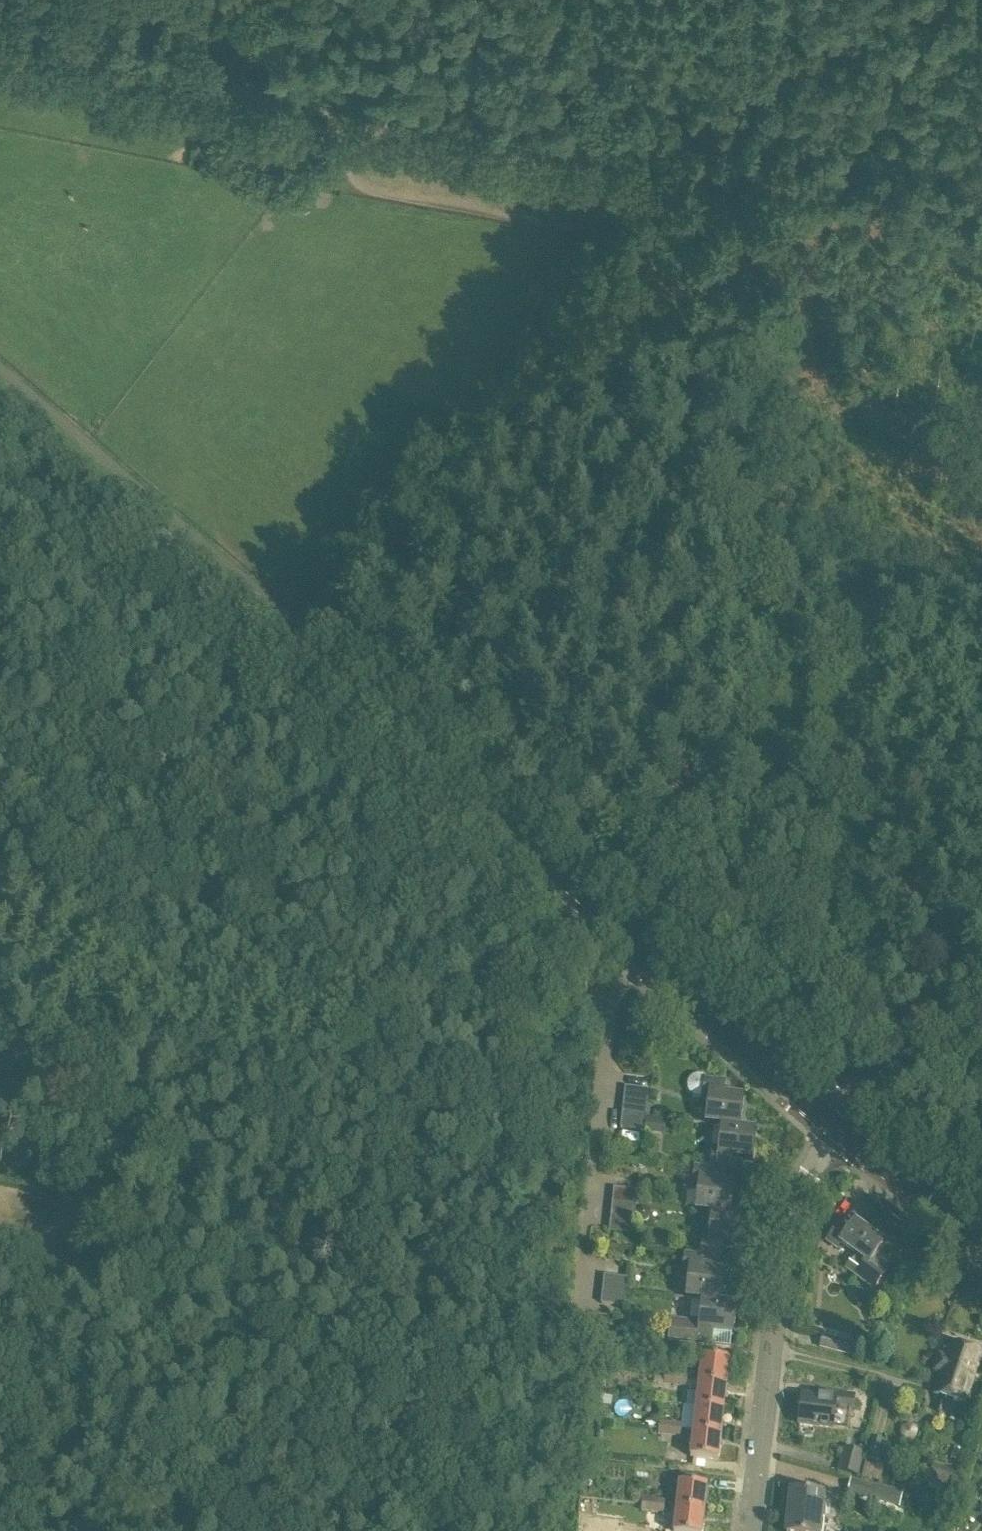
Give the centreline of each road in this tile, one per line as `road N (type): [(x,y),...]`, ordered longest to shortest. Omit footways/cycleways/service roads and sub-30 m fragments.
road 1 (primary): [(839,1127),(0,399)]
road 2 (residential): [(750,1530),(787,1217),(839,1127)]
road 3 (primary): [(981,1246),(839,1127)]

